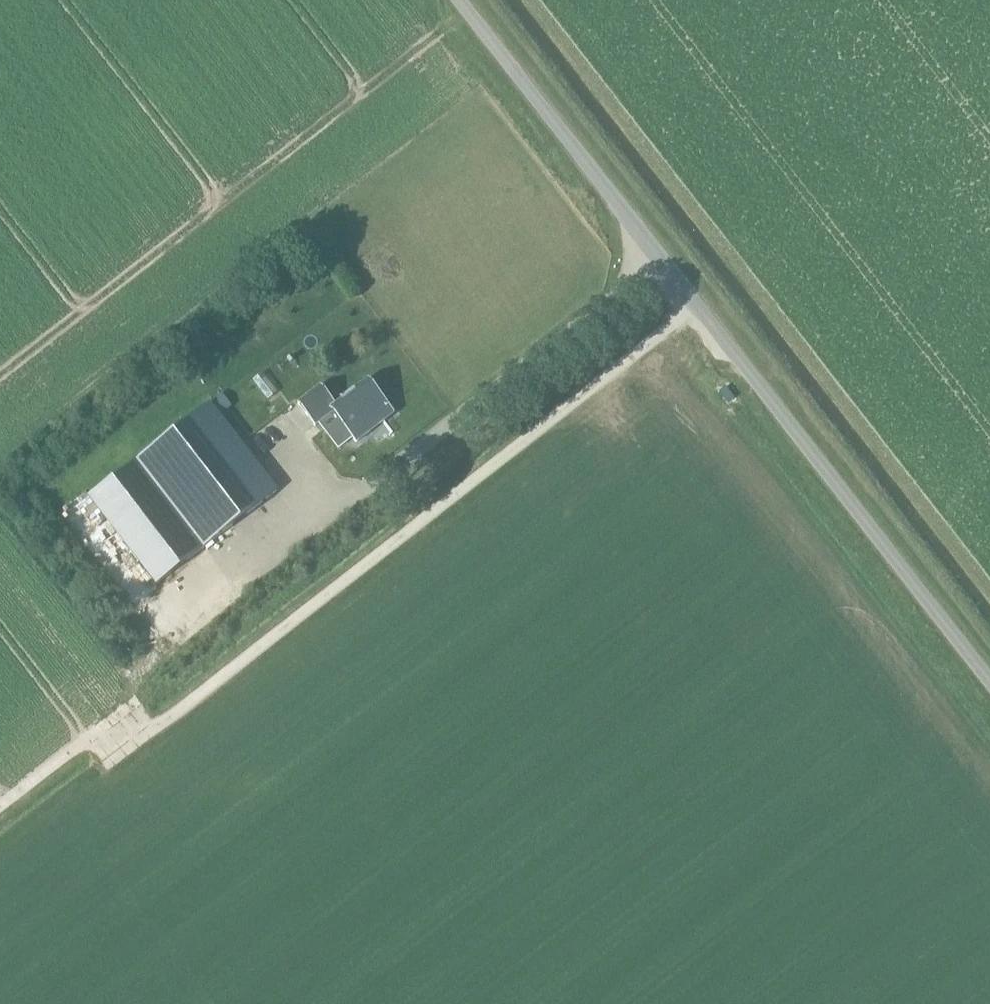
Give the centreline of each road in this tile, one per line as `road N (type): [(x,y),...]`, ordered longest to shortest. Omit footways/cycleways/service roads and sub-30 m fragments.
road 1 (unclassified): [(989,676),(455,0)]
road 2 (track): [(695,307),(157,727),(121,737),(109,723)]

